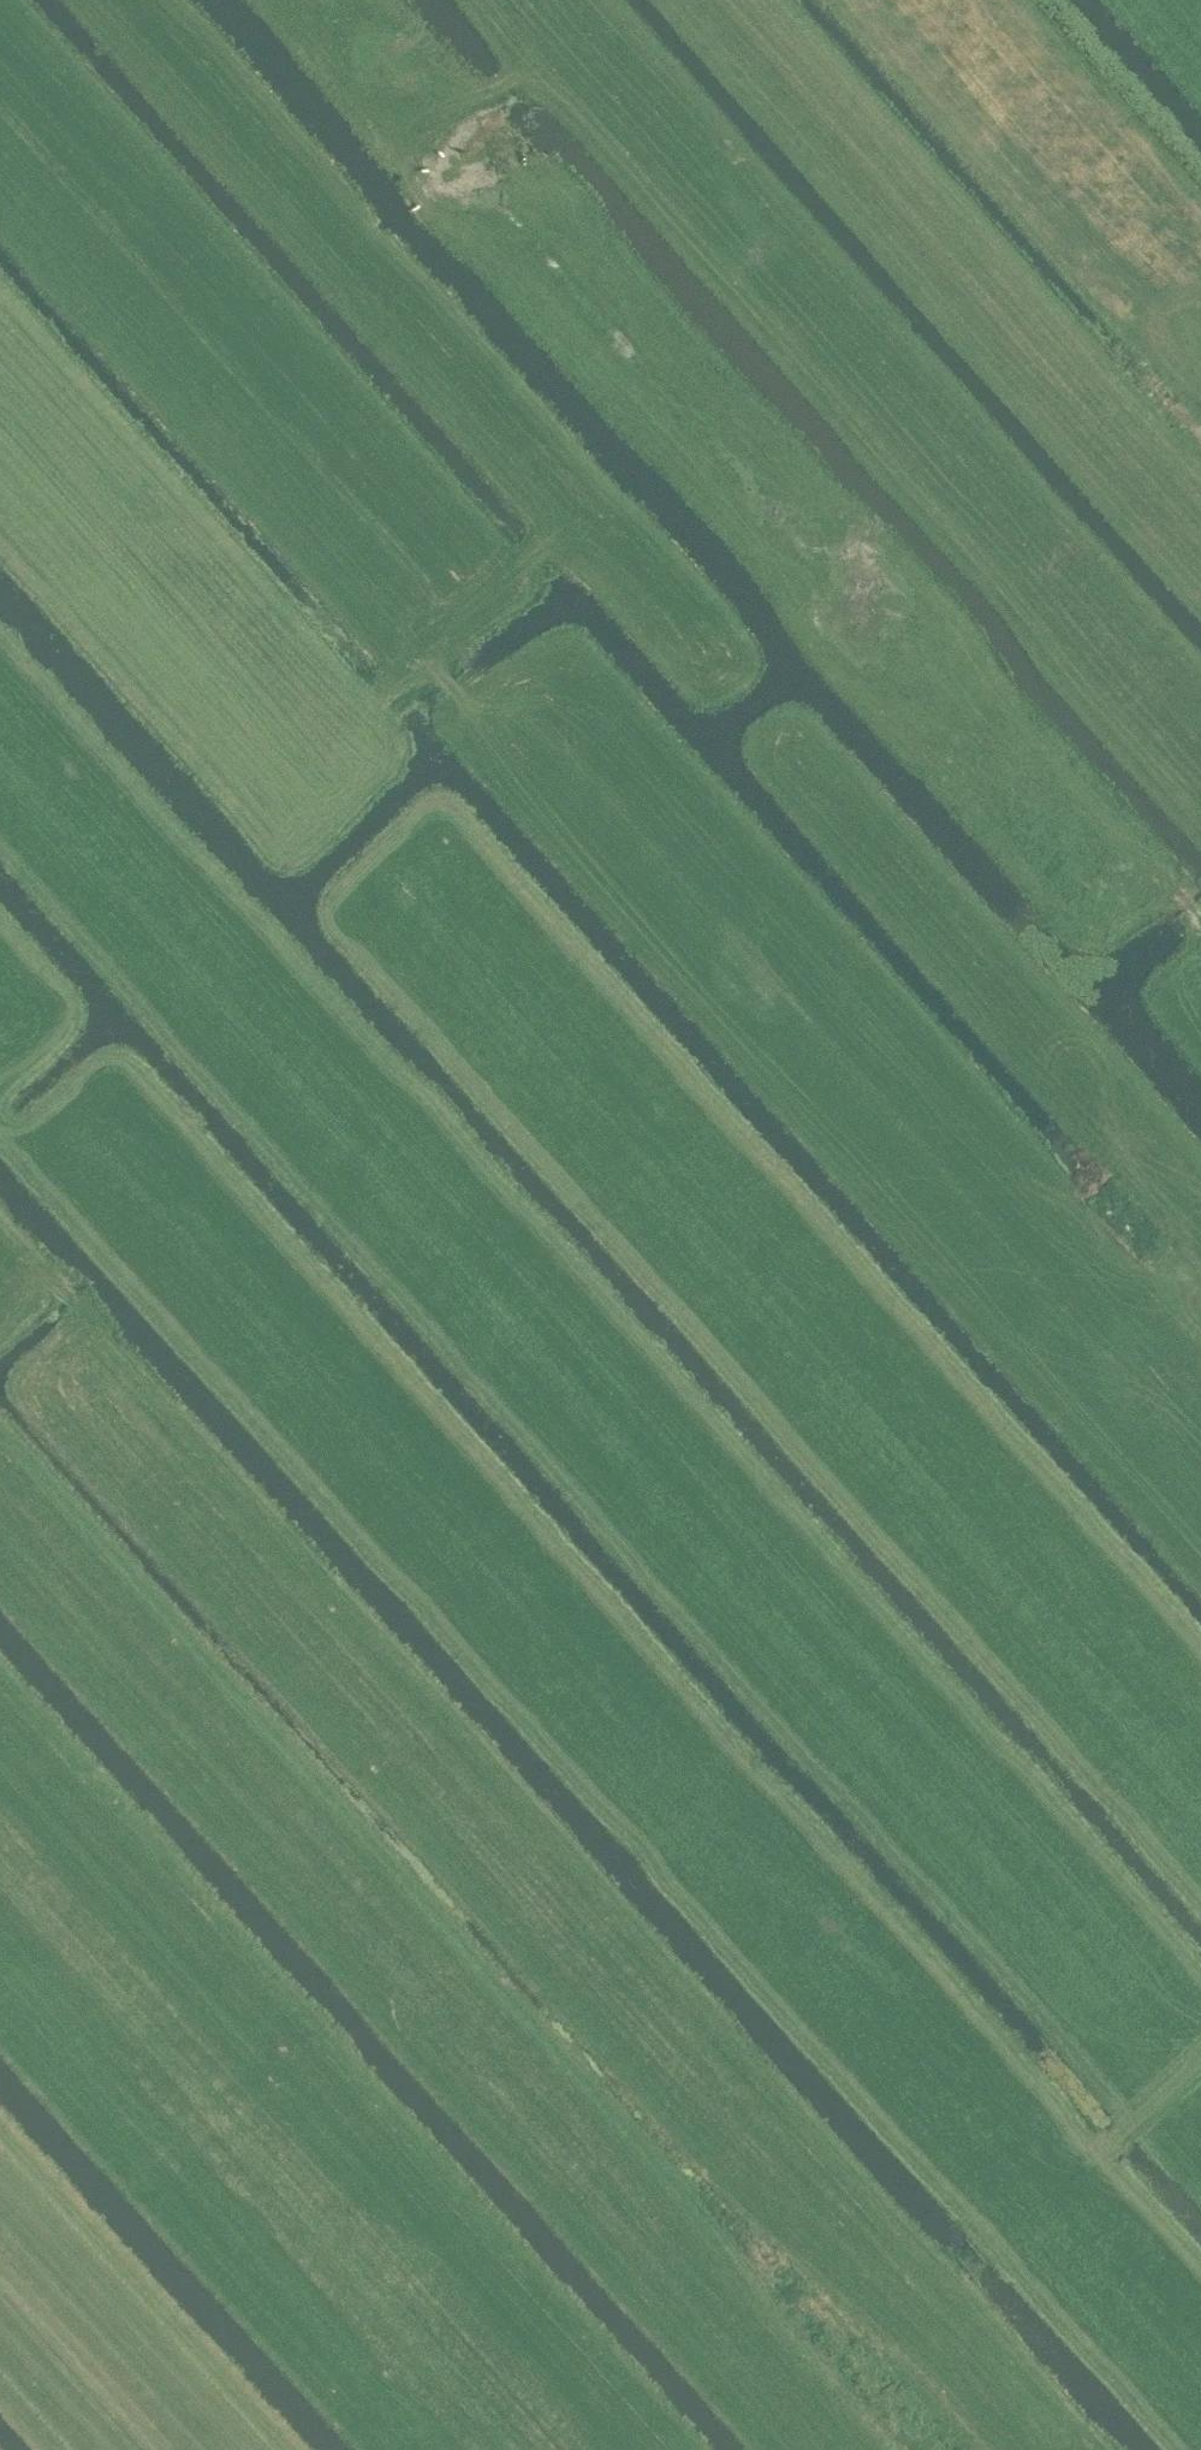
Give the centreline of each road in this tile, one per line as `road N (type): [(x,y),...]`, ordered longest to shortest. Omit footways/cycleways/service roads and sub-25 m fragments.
road 1 (track): [(1200,2065),(947,2284),(1067,2434),(1062,2449)]

